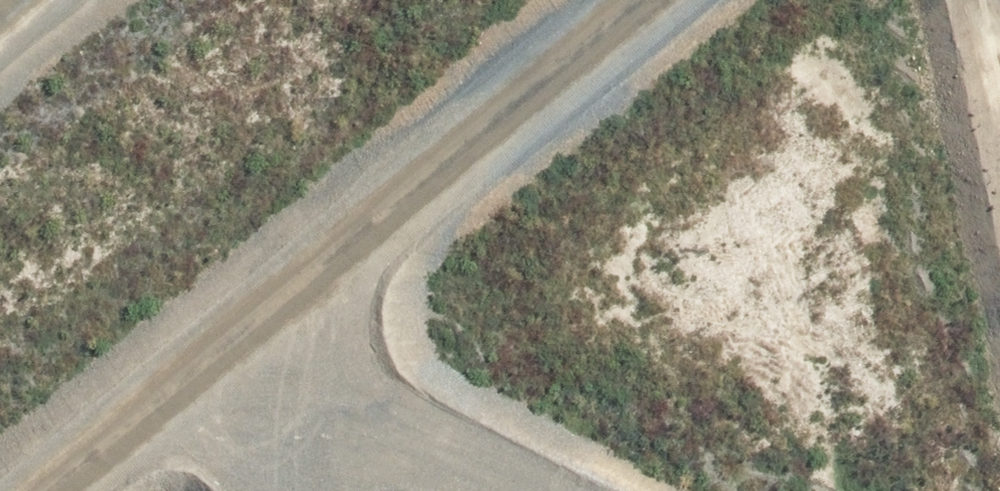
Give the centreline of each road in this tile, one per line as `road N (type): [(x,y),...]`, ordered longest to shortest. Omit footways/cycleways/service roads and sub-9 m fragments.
road 1 (track): [(13,490),(637,0)]
road 2 (track): [(999,490),(926,0)]
road 3 (track): [(489,490),(201,343)]

